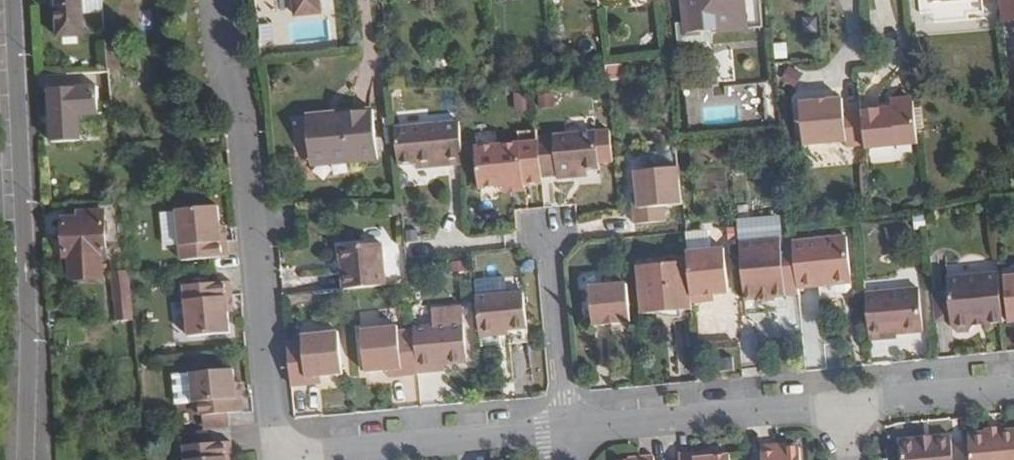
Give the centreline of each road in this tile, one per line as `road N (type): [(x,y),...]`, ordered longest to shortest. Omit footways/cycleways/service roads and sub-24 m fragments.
road 1 (residential): [(277,457),(243,118),(220,46),(216,0)]
road 2 (residential): [(28,459),(30,318),(12,0)]
road 3 (unclassified): [(568,430),(277,457)]
road 4 (residential): [(849,405),(568,430)]
road 5 (residential): [(568,430),(549,232)]
road 6 (residential): [(1013,388),(849,405)]

